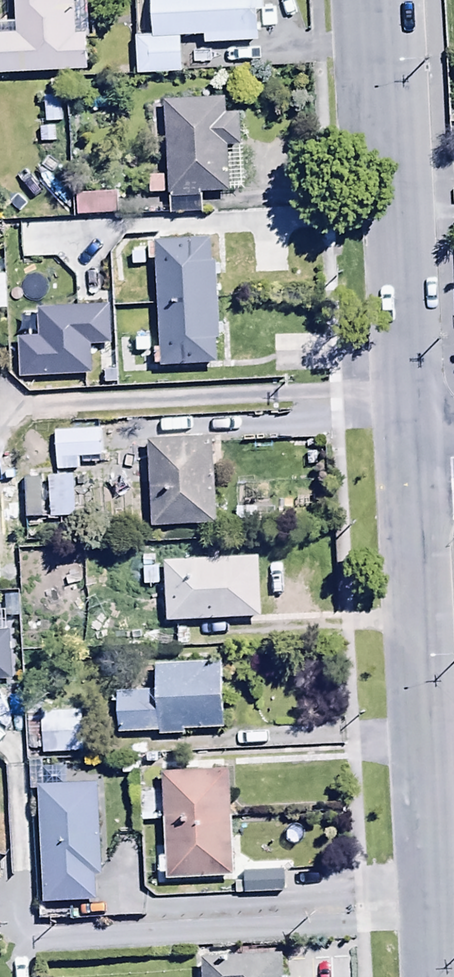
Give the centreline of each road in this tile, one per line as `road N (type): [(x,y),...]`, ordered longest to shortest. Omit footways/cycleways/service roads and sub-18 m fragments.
road 1 (tertiary): [(406,459),(432,976)]
road 2 (tertiary): [(384,0),(406,459)]

